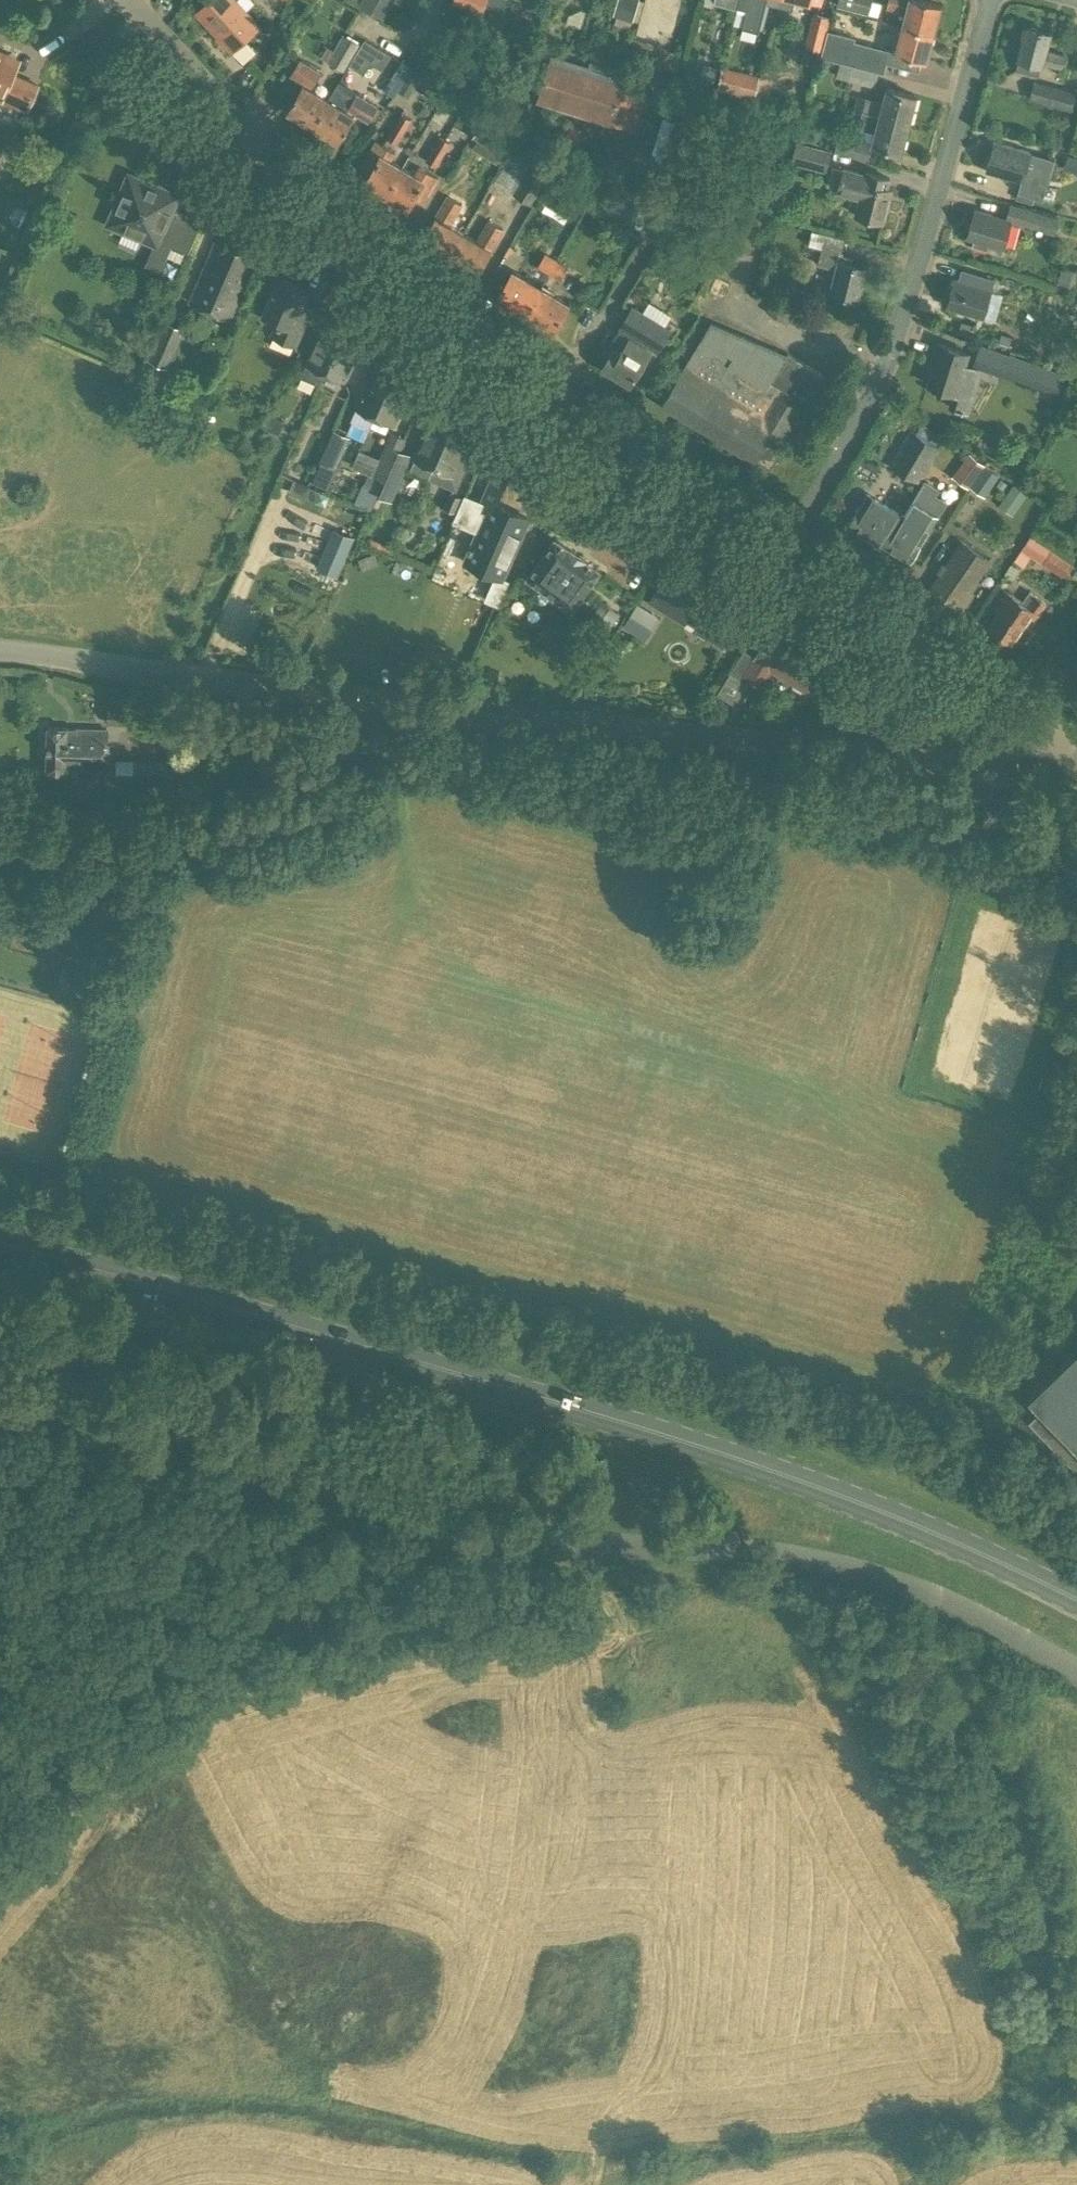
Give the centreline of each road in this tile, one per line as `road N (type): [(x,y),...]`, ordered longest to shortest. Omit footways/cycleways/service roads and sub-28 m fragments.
road 1 (primary): [(1076,1599),(894,1516),(743,1461),(0,1243)]
road 2 (unclassified): [(1076,1671),(944,1600),(831,1564),(604,1544),(484,1521),(0,1382)]
road 3 (unclassified): [(1030,724),(983,758),(943,764),(0,651)]
road 4 (tertiary): [(778,556),(611,448),(403,285),(306,194),(124,0)]
road 5 (residential): [(778,556),(891,353),(991,0)]
road 6 (tertiary): [(1030,724),(778,556)]

